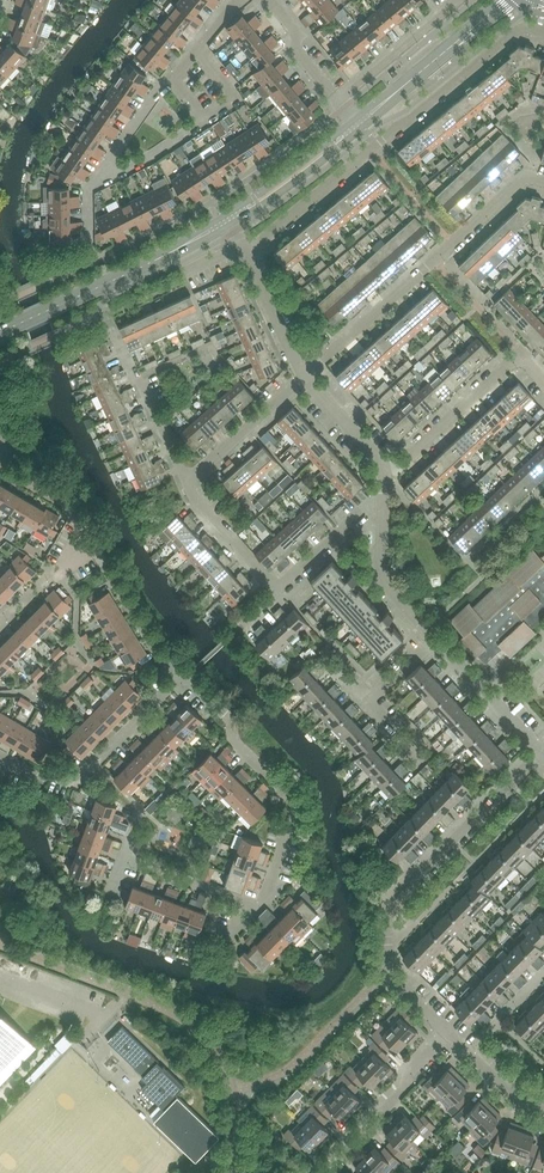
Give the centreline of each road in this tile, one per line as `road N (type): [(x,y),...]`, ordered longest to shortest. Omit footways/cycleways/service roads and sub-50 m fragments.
road 1 (residential): [(543,33),(517,31),(244,256)]
road 2 (residential): [(447,1035),(386,977),(388,911),(537,755)]
road 3 (residential): [(300,379),(527,178),(543,183)]
road 4 (residential): [(185,678),(155,650),(65,506),(8,472),(0,458)]
road 5 (residential): [(257,903),(293,801),(234,743),(233,720),(185,678)]
road 6 (tertiary): [(0,333),(225,222)]
road 7 (residential): [(0,759),(51,783),(76,784),(185,678)]
road 8 (residential): [(92,186),(230,99),(195,53)]
road 9 (residential): [(543,379),(521,356),(387,472)]
road 10 (tertiary): [(356,126),(504,0)]
road 11 (residential): [(447,1035),(319,1166)]
road 12 (residential): [(195,53),(92,186)]
road 13 (residential): [(537,755),(425,637)]
road 14 (tertiary): [(225,222),(356,126)]
road 15 (residential): [(356,126),(297,56),(292,32),(264,0)]
road 16 (residential): [(186,483),(300,379)]
road 17 (residential): [(425,637),(381,586),(381,501)]
road 18 (residential): [(186,483),(120,349)]
road 19 (residential): [(282,595),(186,483)]
road 20 (residential): [(257,903),(125,859)]
road 21 (residential): [(282,595),(381,501)]
road 22 (residential): [(300,379),(244,256)]
road 23 (residential): [(387,472),(300,379)]
road 24 (residential): [(543,1107),(447,1035)]

